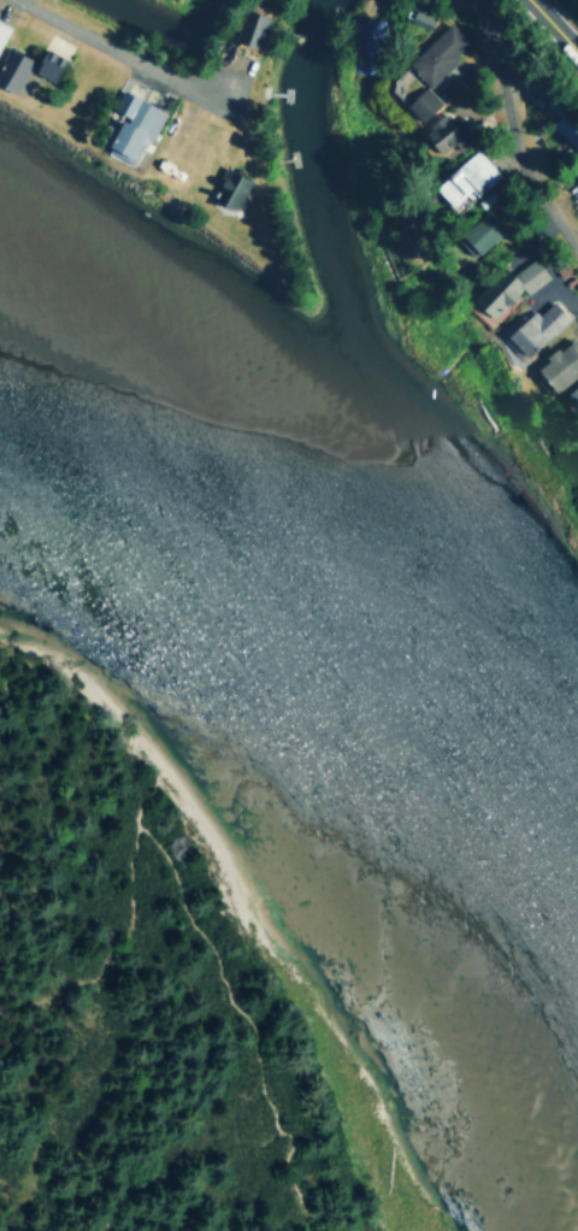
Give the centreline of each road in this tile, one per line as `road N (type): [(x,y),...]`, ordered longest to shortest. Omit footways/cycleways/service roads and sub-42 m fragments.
road 1 (residential): [(577,246),(518,137),(485,17),(472,0)]
road 2 (residential): [(22,0),(205,102)]

